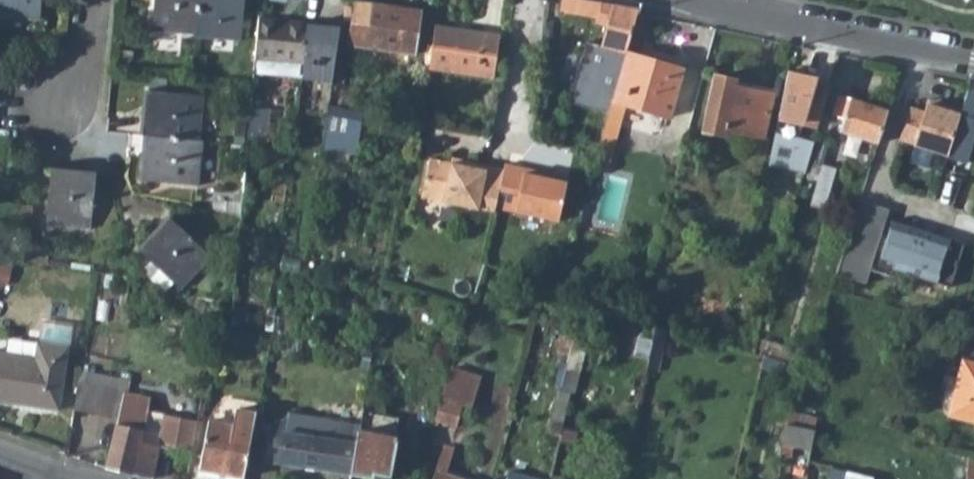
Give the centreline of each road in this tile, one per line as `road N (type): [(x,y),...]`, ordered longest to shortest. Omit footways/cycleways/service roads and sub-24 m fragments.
road 1 (residential): [(690,0),(973,60)]

